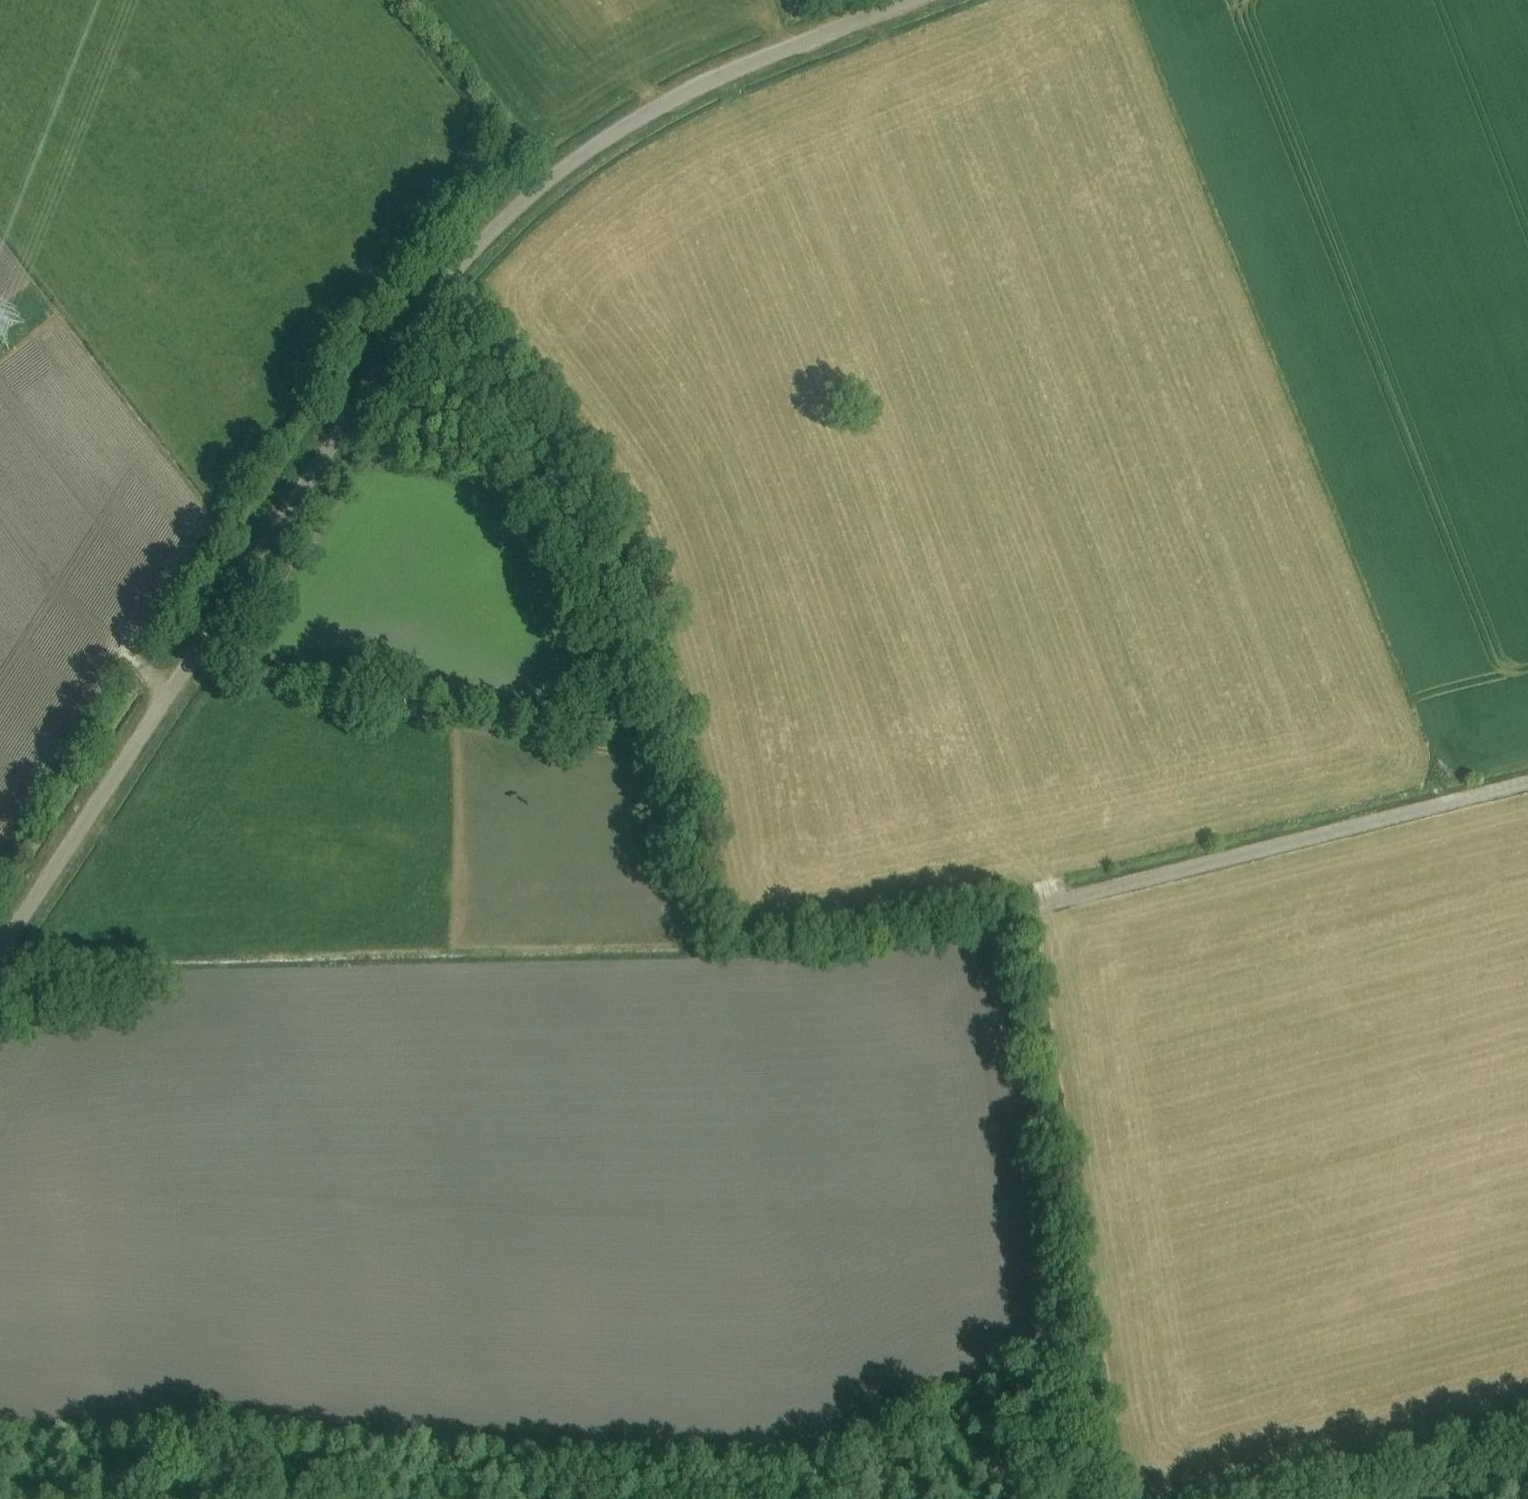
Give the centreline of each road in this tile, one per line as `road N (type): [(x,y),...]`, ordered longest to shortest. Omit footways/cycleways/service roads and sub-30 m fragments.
road 1 (unclassified): [(0,950),(416,322),(481,241),(532,191),(649,112),(712,79),(915,0)]
road 2 (track): [(416,322),(569,483),(641,716)]

